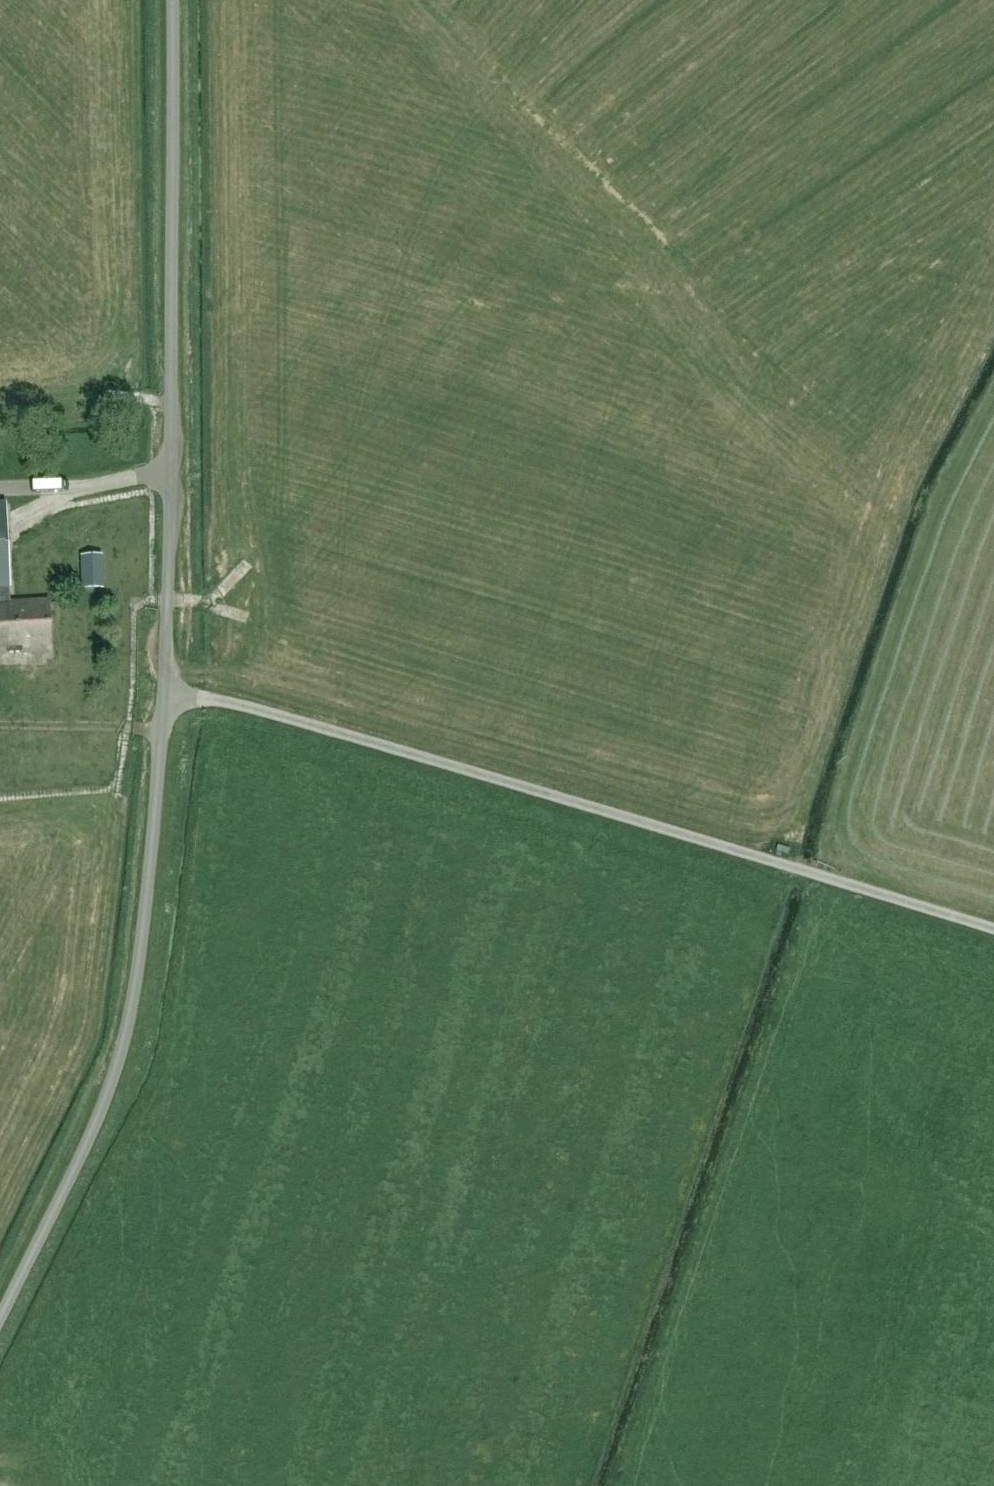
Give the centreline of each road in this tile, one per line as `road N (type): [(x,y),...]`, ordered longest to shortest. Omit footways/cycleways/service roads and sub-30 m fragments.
road 1 (unclassified): [(165,692),(643,819),(993,930)]
road 2 (unclassified): [(165,692),(170,0)]
road 3 (unclassified): [(0,1298),(91,1129),(117,1053),(142,933),(165,692)]

